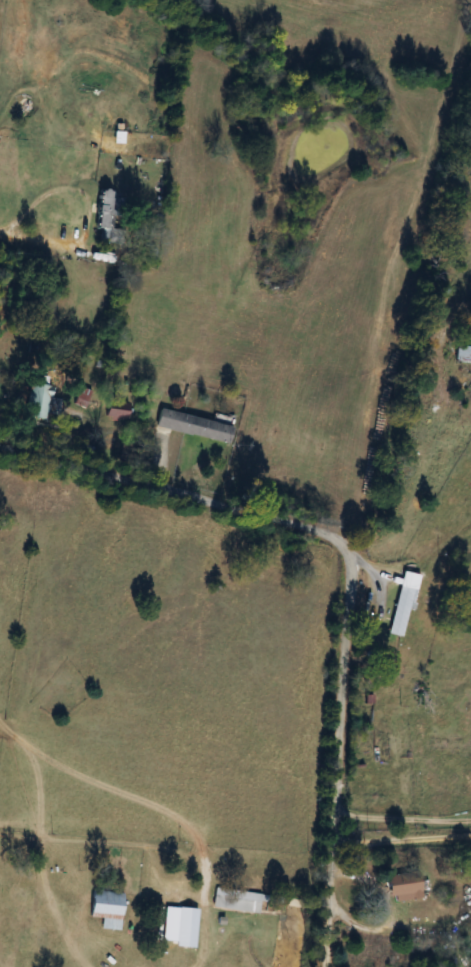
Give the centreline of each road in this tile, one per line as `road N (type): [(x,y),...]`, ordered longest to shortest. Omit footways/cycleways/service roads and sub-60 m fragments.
road 1 (residential): [(327,966),(346,553),(336,536),(0,443)]

